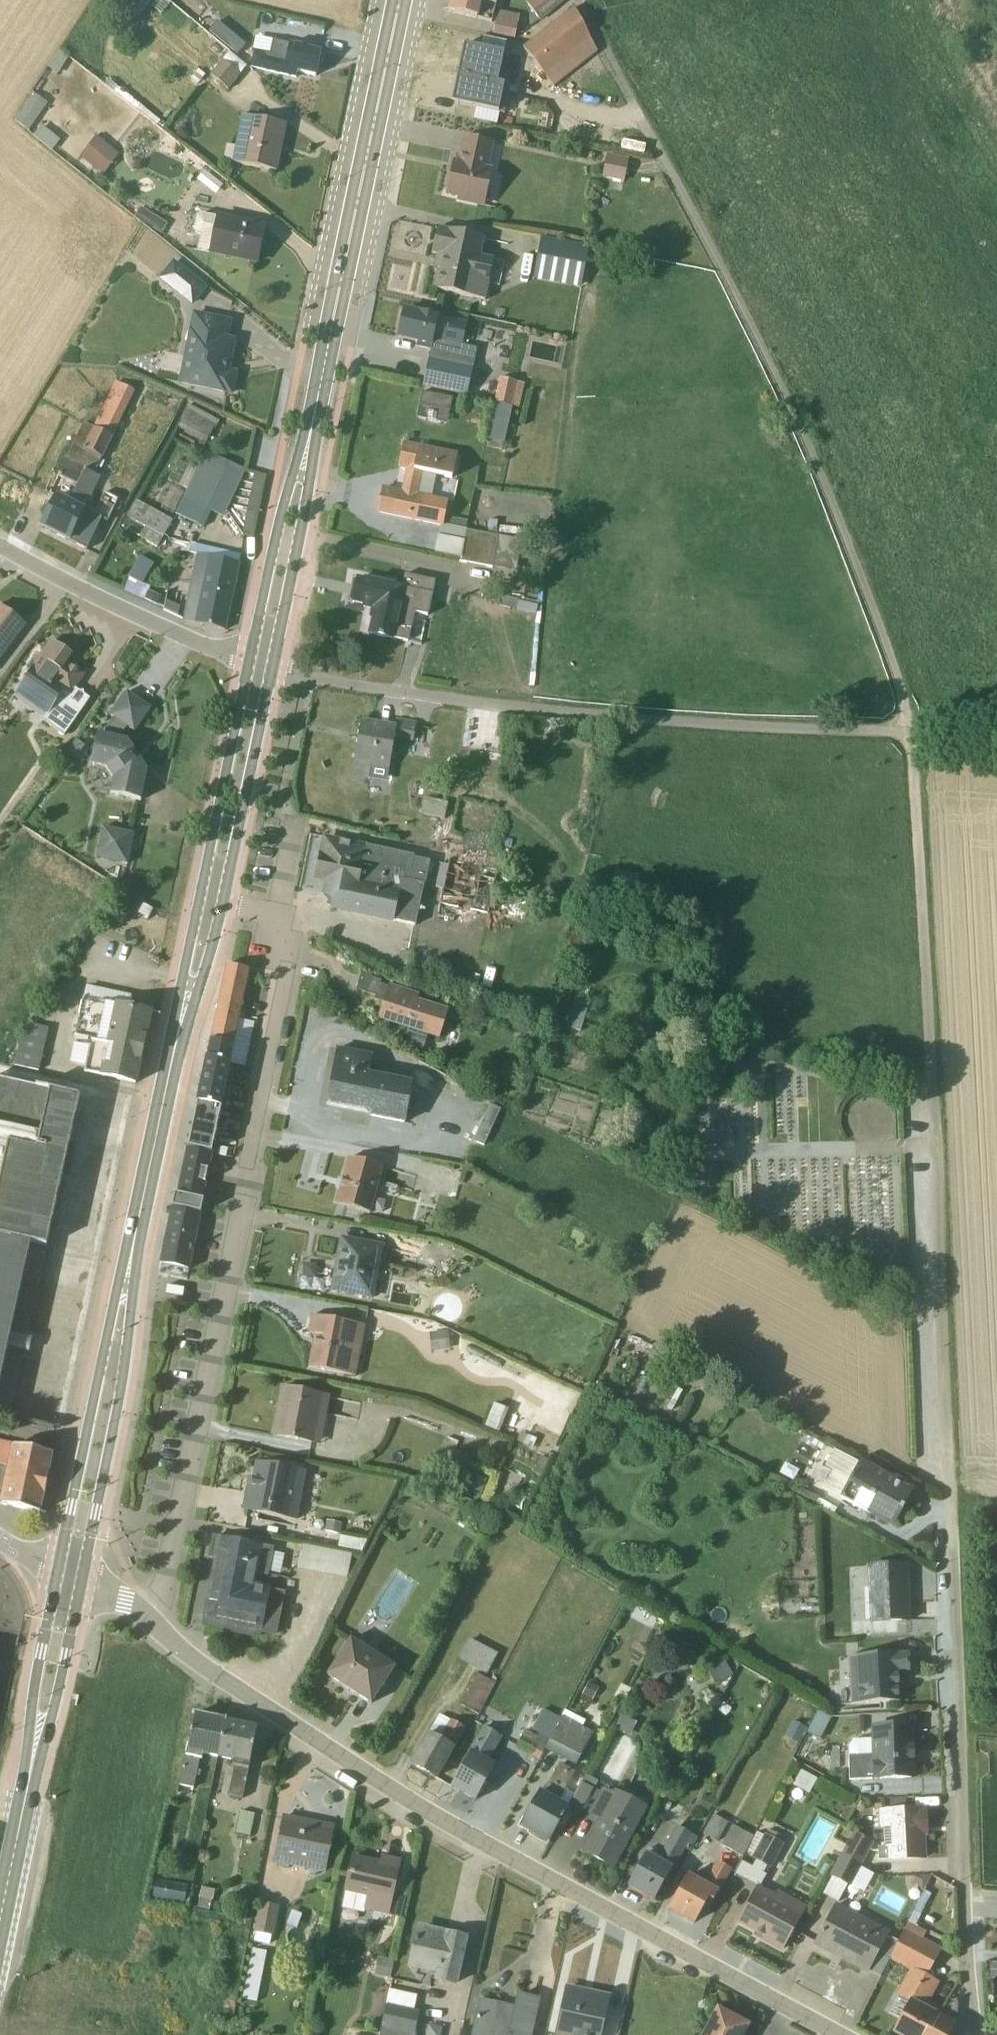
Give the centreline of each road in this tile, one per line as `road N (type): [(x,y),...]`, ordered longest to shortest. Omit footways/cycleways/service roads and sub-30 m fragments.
road 1 (residential): [(972,2034),(931,1086)]
road 2 (track): [(908,734),(800,442),(579,0)]
road 3 (residential): [(147,1621),(196,1663),(449,1826),(834,2034)]
road 4 (residential): [(147,1621),(168,1575),(286,976),(277,917)]
road 5 (unclassified): [(908,734),(427,699),(272,673)]
road 6 (primary): [(317,394),(399,0)]
road 7 (primary): [(81,1585),(123,1385),(134,1234)]
road 8 (unclassified): [(931,1086),(908,734)]
road 9 (primary): [(134,1234),(57,1572)]
road 10 (primary): [(272,673),(305,510),(317,394)]
road 11 (primary): [(317,394),(249,664)]
road 12 (residential): [(249,664),(0,549)]
road 13 (primary): [(249,664),(199,900)]
road 14 (primary): [(224,907),(272,673)]
road 15 (primary): [(57,1572),(32,1696),(23,1803)]
road 16 (primary): [(23,1803),(81,1585)]
road 17 (primary): [(134,1234),(173,1058)]
road 18 (primary): [(199,900),(173,1058)]
road 19 (primary): [(173,1058),(224,907)]

